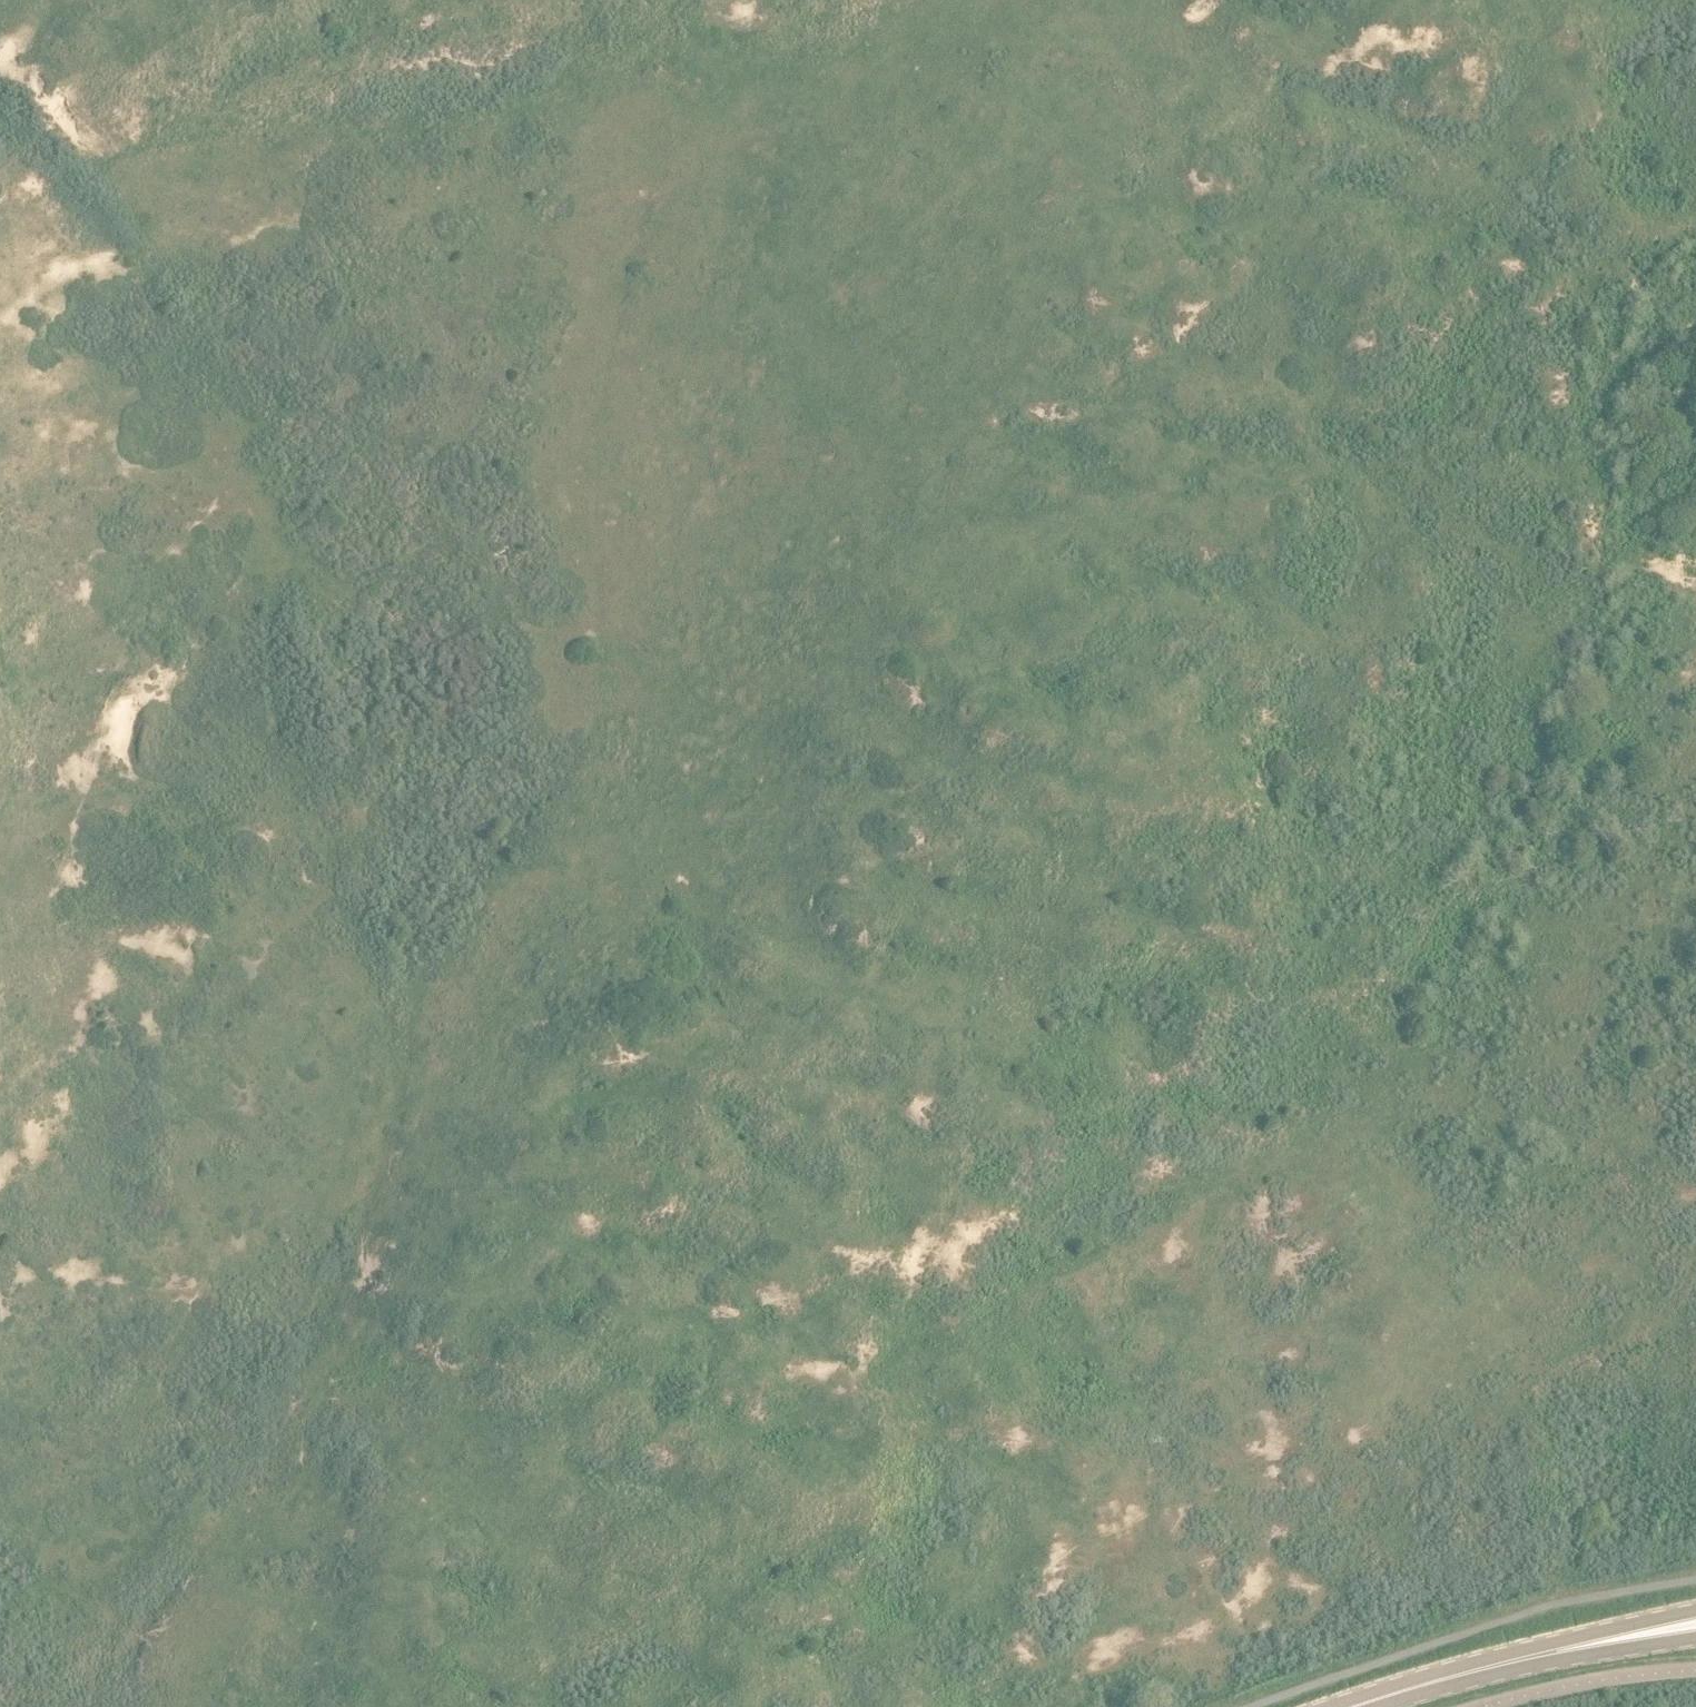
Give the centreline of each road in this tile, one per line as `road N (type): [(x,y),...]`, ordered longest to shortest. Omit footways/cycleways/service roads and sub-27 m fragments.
road 1 (secondary): [(1359,1706),(1510,1664),(1695,1626)]

